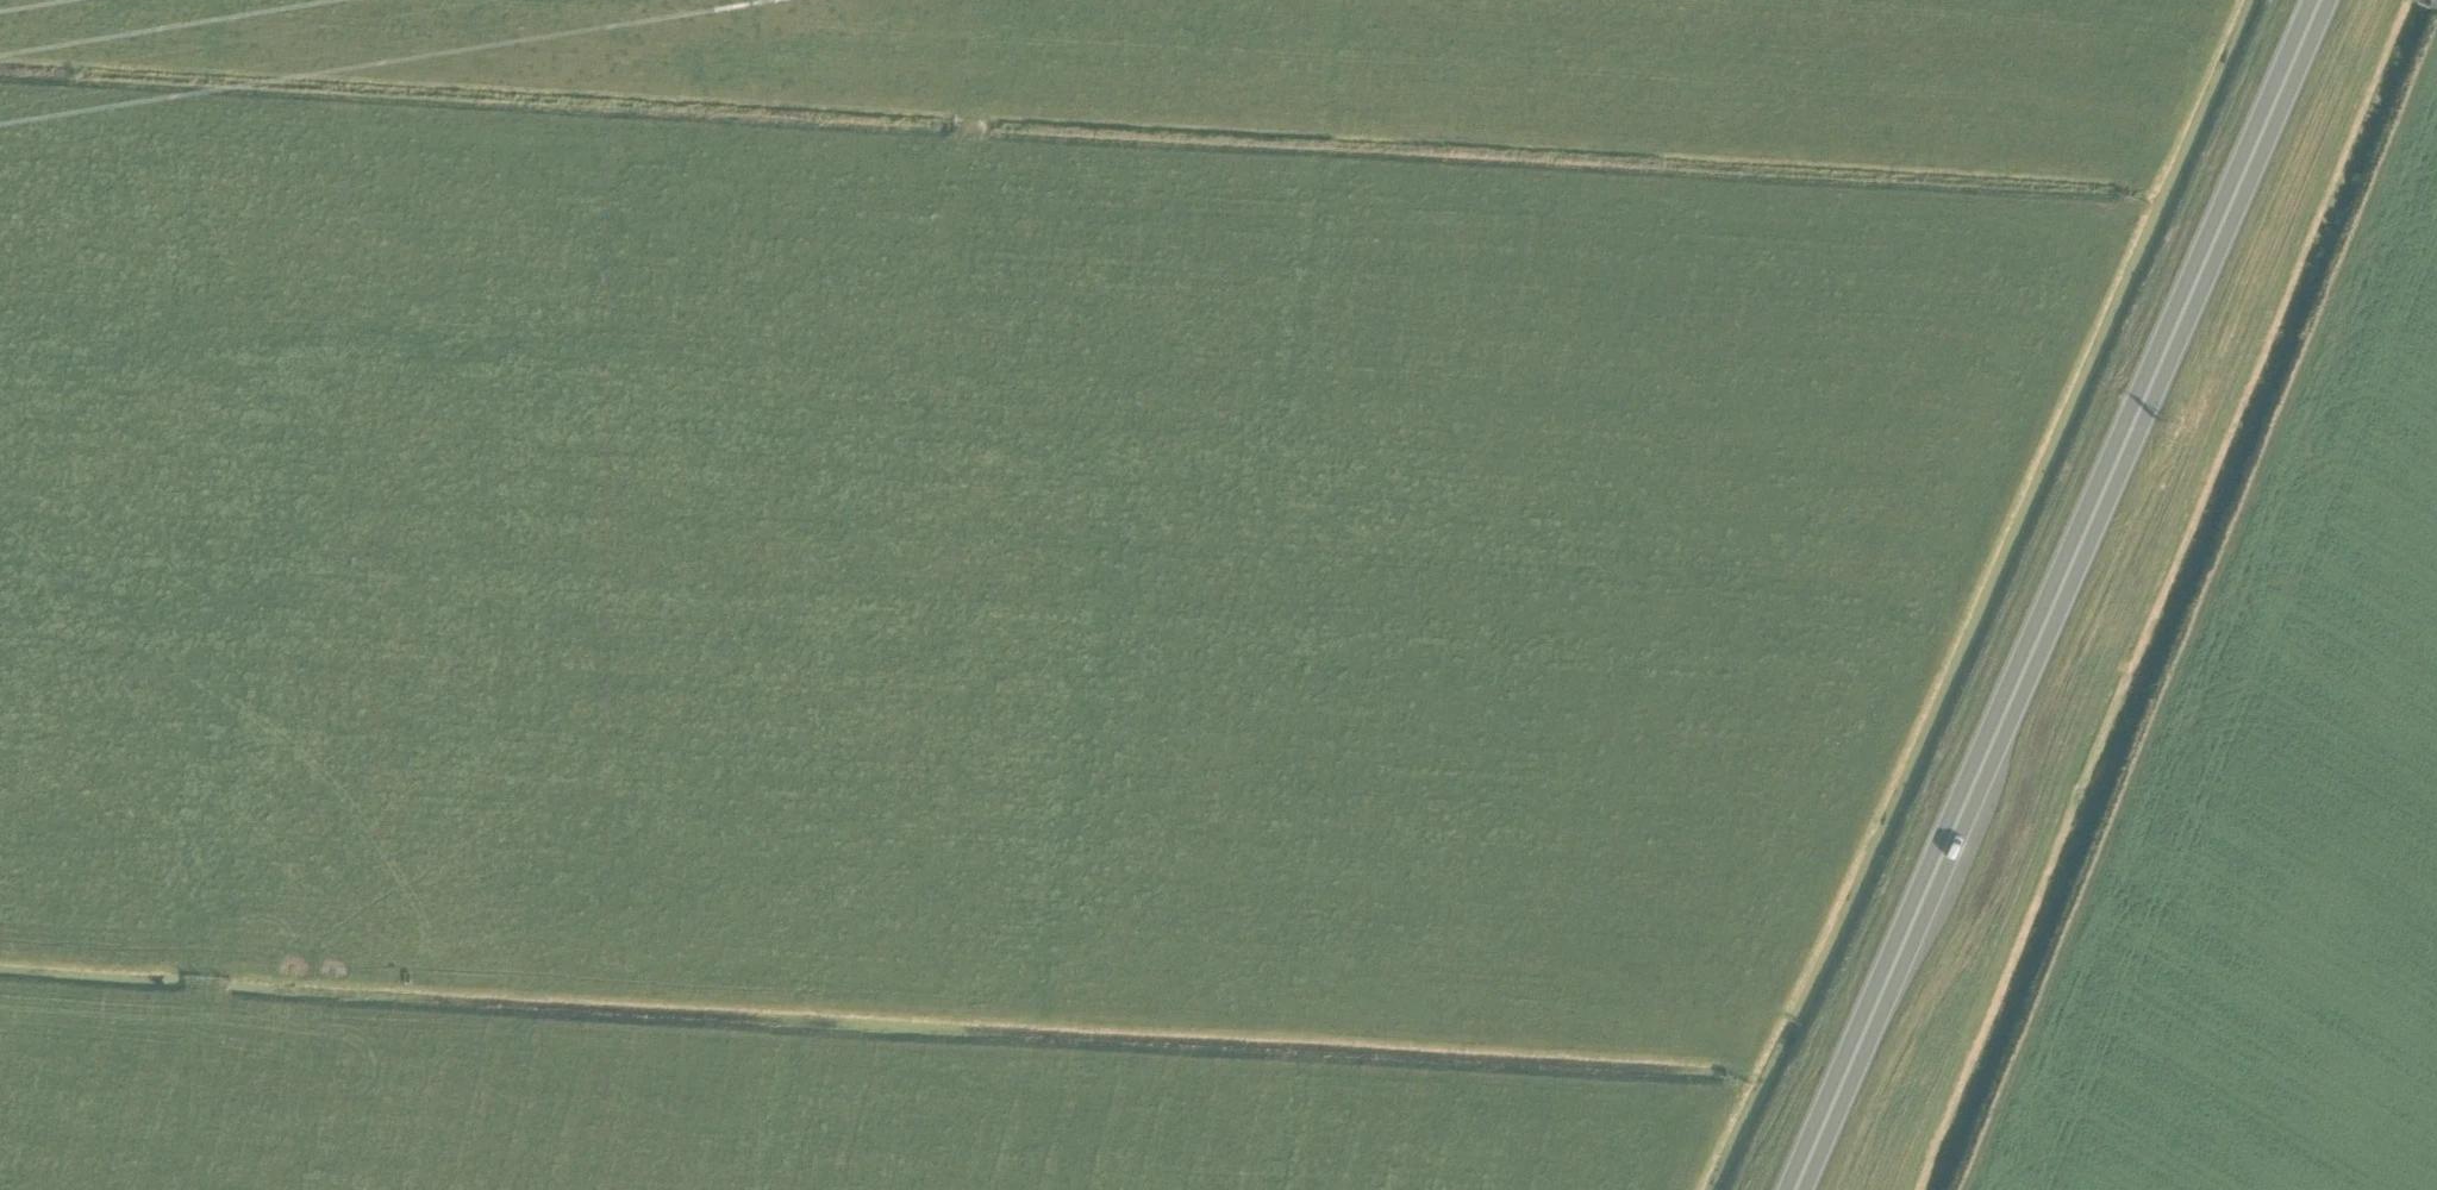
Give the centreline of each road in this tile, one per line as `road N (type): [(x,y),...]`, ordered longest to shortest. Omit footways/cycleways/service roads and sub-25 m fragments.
road 1 (trunk): [(1792,1189),(2314,0)]

